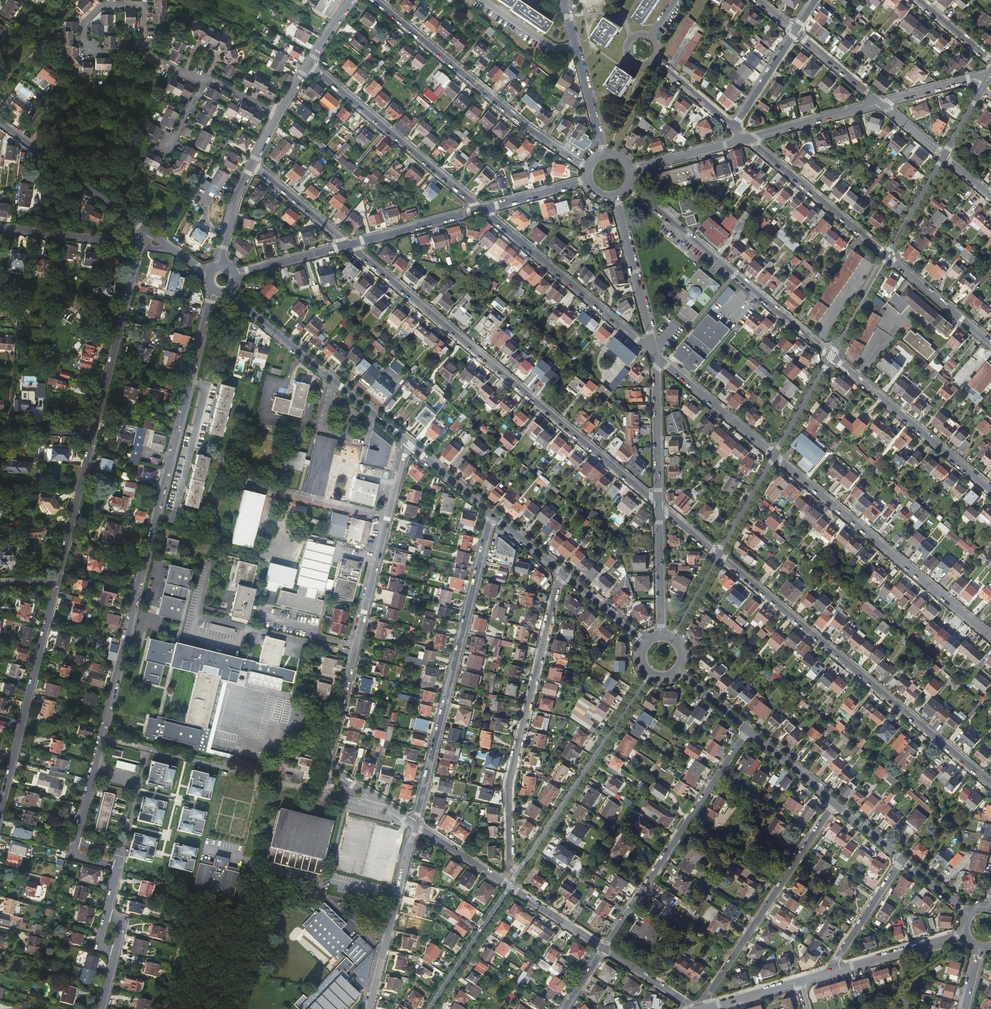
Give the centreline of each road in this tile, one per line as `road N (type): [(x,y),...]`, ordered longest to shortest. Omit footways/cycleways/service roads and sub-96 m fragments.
road 1 (residential): [(103,738),(214,288)]
road 2 (residential): [(659,505),(349,245)]
road 3 (residential): [(990,784),(719,555)]
road 4 (residential): [(328,765),(411,445)]
road 5 (residential): [(492,514),(416,825)]
road 6 (residential): [(561,572),(508,785),(515,878)]
road 7 (residential): [(990,636),(776,456)]
road 8 (residential): [(589,167),(527,128),(375,0)]
road 9 (residential): [(831,356),(629,186)]
road 10 (residential): [(748,729),(604,949)]
road 11 (residential): [(835,802),(701,1008)]
road 12 (residential): [(651,674),(515,878)]
road 13 (residential): [(411,445),(228,291)]
road 14 (residential): [(0,811),(56,581)]
road 15 (residential): [(332,794),(103,738)]
road 16 (residential): [(656,355),(482,209)]
road 17 (residential): [(482,209),(310,64)]
road 18 (residential): [(990,490),(831,356)]
road 19 (residential): [(88,50),(82,23),(97,9),(141,7),(144,52),(202,82)]
road 20 (residential): [(94,433),(141,245)]
road 21 (residential): [(416,825),(369,1008)]
road 22 (residential): [(888,256),(747,138)]
road 23 (residential): [(145,229),(0,122)]
road 24 (residential): [(656,355),(615,196)]
road 25 (residential): [(605,154),(564,0)]
road 26 (residential): [(776,456),(656,355)]
road 27 (residential): [(56,581),(94,433)]
road 28 (residential): [(659,505),(656,355)]
road 29 (residential): [(510,886),(430,1008)]
road 30 (residential): [(0,228),(141,245)]
road 31 (residential): [(747,138),(882,103)]
road 32 (residential): [(349,245),(482,209)]
road 33 (residential): [(833,972),(964,933)]
road 34 (residential): [(990,344),(888,256)]
road 35 (residential): [(662,637),(659,505)]
road 36 (residential): [(902,860),(833,972)]
road 37 (residential): [(349,245),(252,164)]
road 38 (residential): [(631,169),(747,138)]

